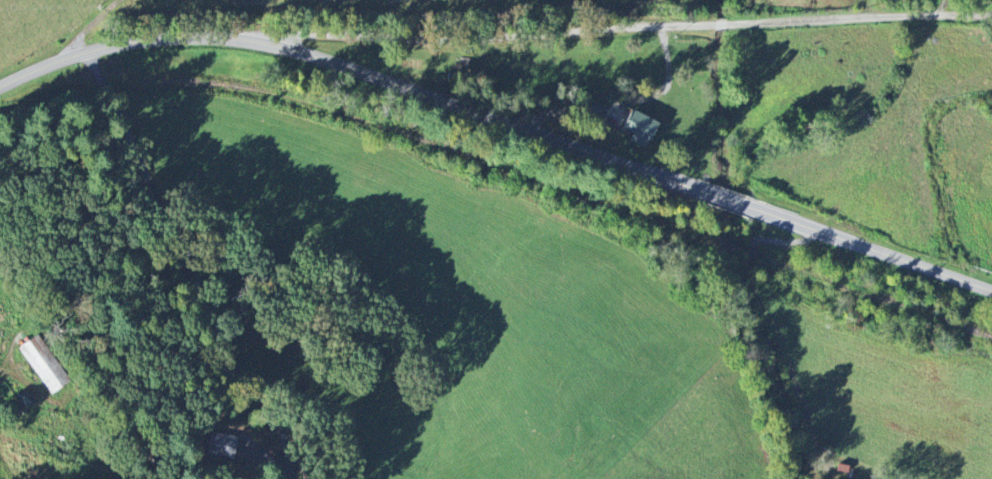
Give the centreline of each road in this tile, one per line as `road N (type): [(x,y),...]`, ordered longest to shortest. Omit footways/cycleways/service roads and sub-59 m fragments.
road 1 (residential): [(991,17),(250,39)]
road 2 (tertiary): [(0,91),(95,49),(209,30),(354,70),(703,192)]
road 3 (tertiary): [(757,208),(991,294)]

